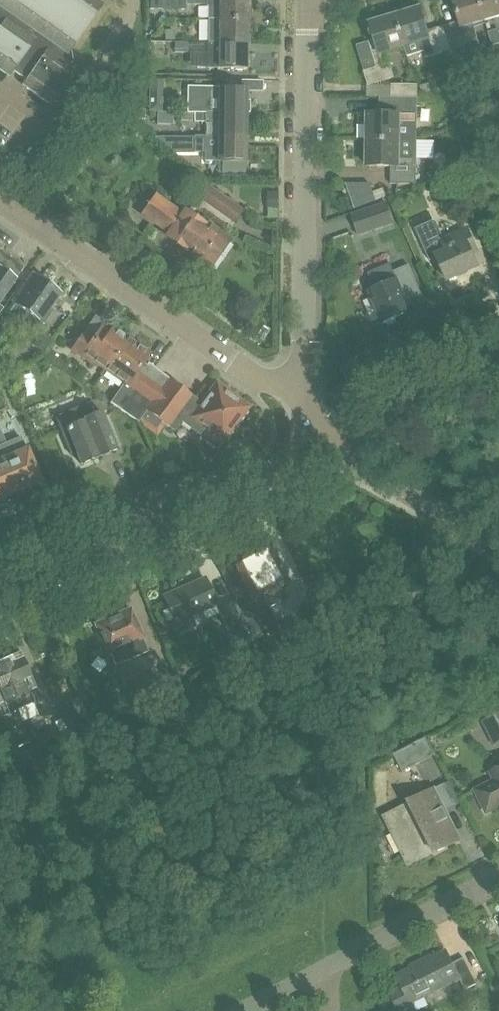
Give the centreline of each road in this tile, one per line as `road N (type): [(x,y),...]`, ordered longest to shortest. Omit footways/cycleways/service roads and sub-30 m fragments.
road 1 (unclassified): [(301,389),(308,0)]
road 2 (tertiary): [(0,592),(333,446)]
road 3 (unclassified): [(301,389),(258,380),(0,197)]
road 4 (unclassified): [(498,545),(333,446)]
road 5 (residential): [(328,978),(498,890)]
road 6 (tertiary): [(333,446),(498,374)]

